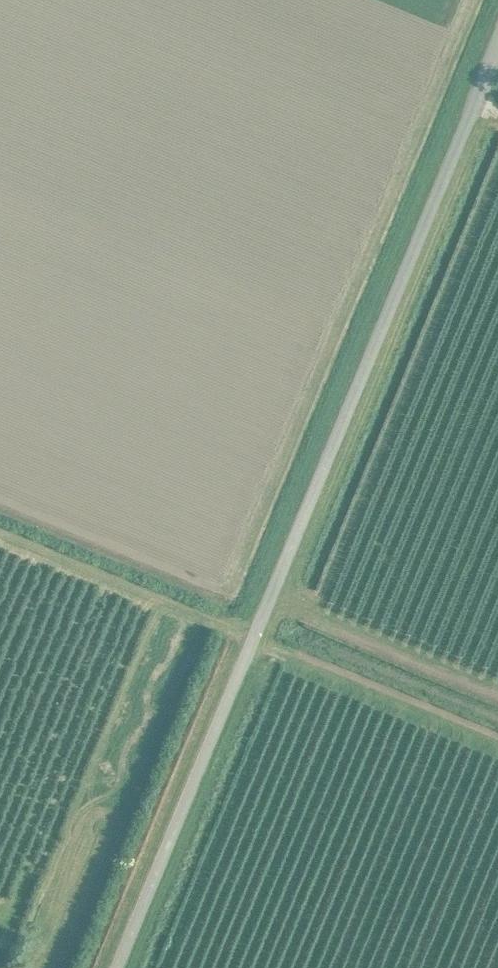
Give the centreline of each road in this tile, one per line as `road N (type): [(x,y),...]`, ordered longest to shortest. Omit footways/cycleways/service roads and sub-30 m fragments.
road 1 (unclassified): [(114,967),(497,20)]

